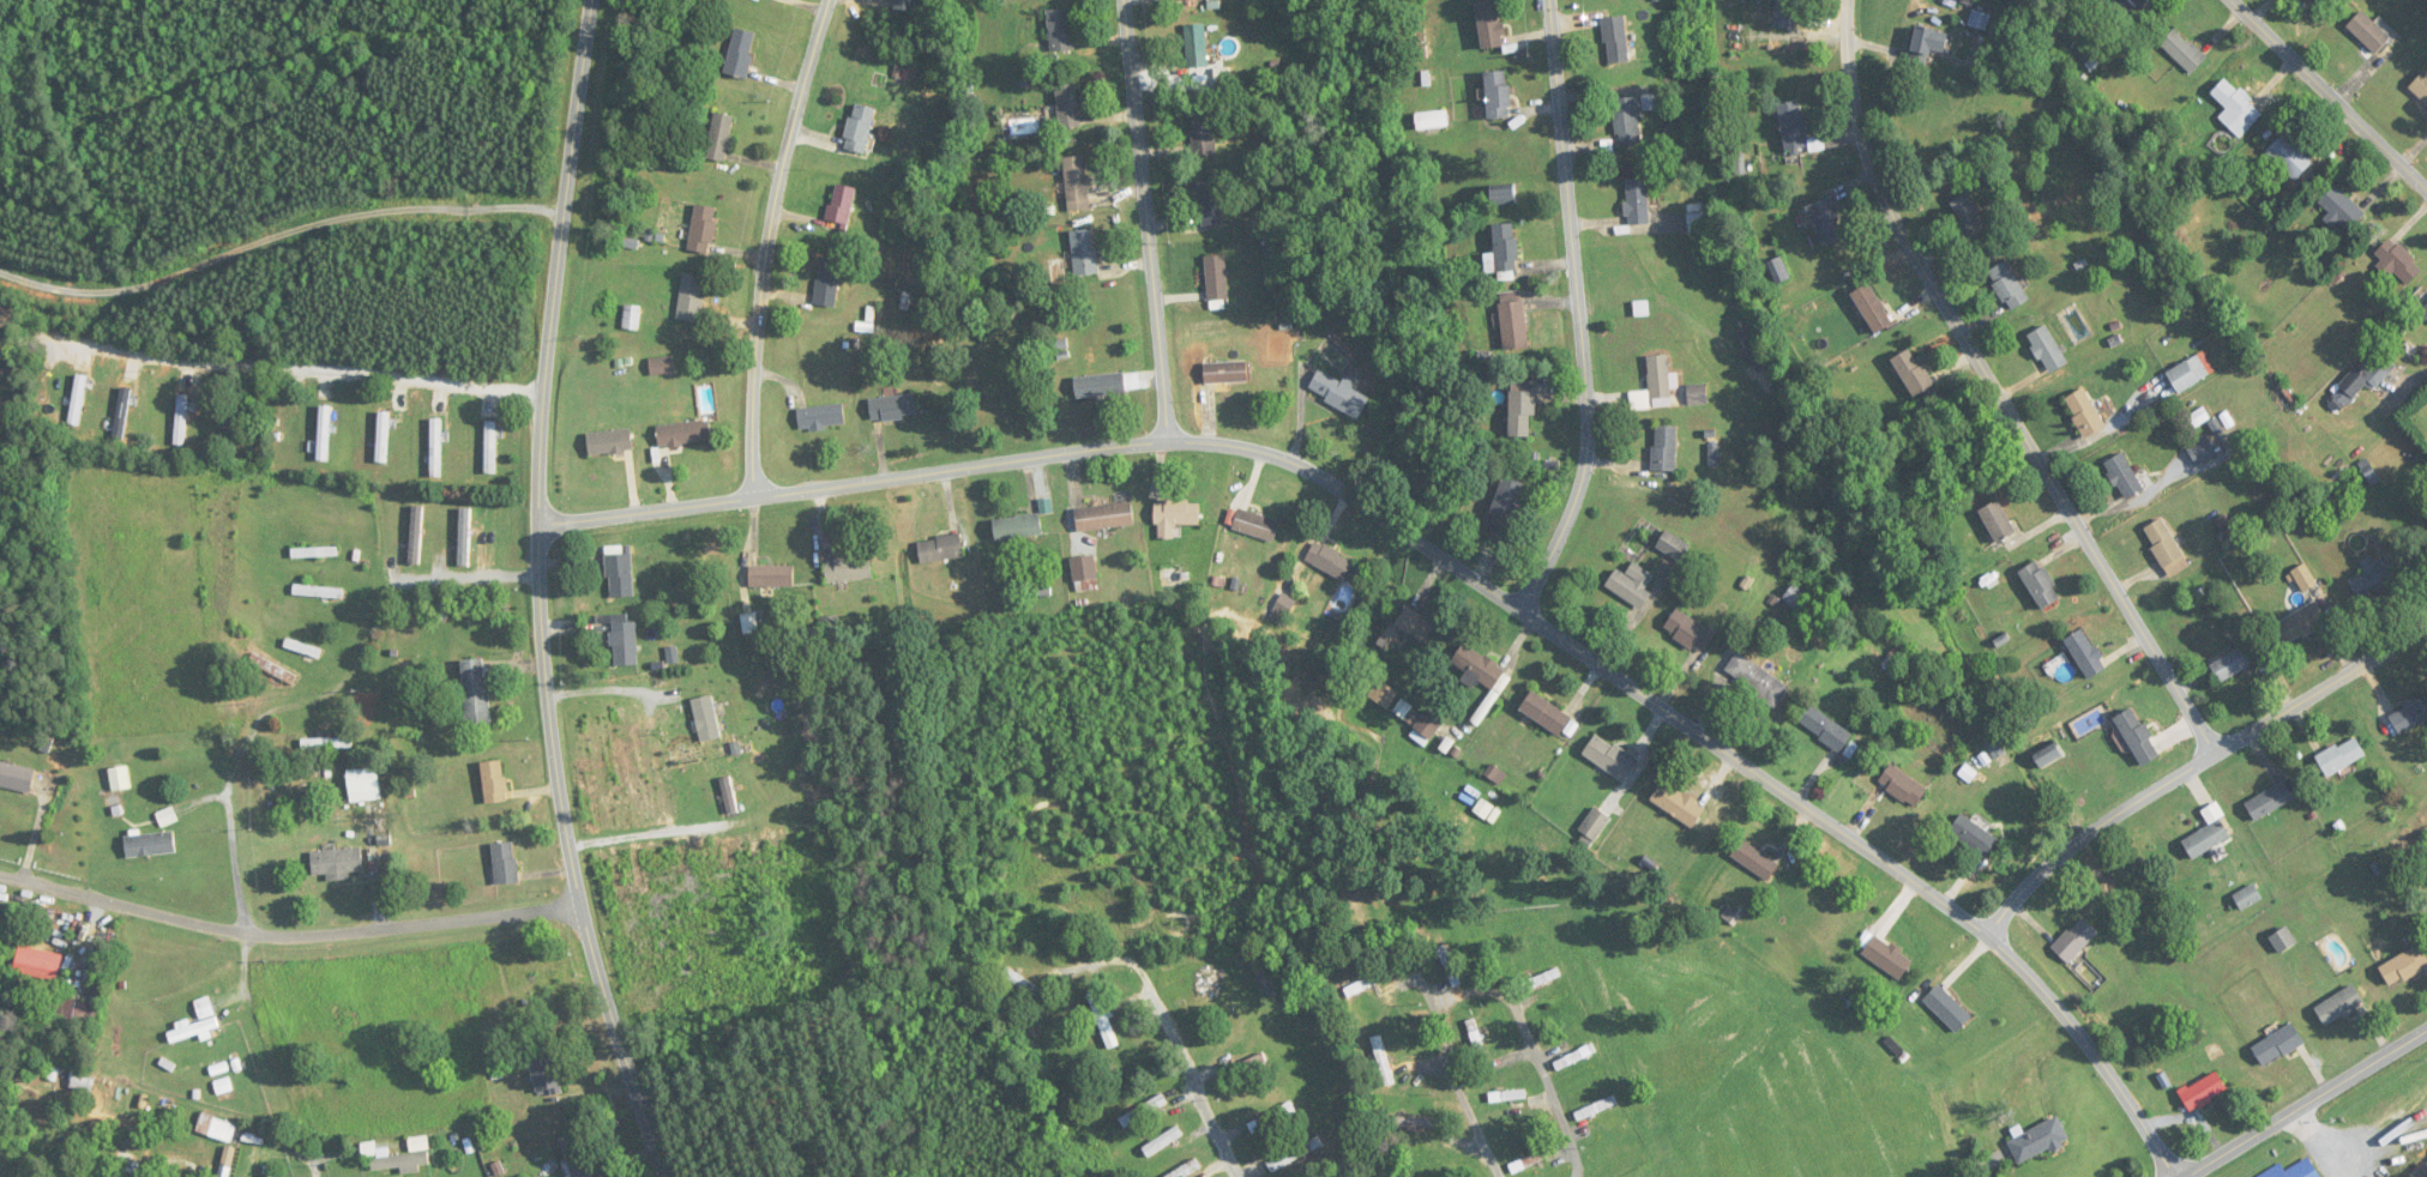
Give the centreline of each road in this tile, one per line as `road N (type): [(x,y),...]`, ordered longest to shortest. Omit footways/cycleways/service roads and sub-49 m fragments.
road 1 (residential): [(541,529),(1144,447),(1212,447),(1278,461),(1405,536),(1993,935),(2102,1066),(2170,1176)]
road 2 (tertiary): [(668,1176),(583,909),(550,719),(541,577),(543,386),(594,0)]
road 3 (residential): [(2218,757),(1884,201),(1855,111),(1852,0)]
road 4 (residential): [(1516,611),(1531,599),(1565,529),(1591,442),(1553,0)]
road 5 (residential): [(0,876),(249,941),(583,909)]
road 6 (residential): [(1993,935),(2064,861),(2121,819),(2426,631)]
road 7 (residential): [(831,0),(772,234),(751,500)]
road 8 (residential): [(315,1176),(249,941),(221,726)]
road 9 (residential): [(1173,445),(1124,0)]
road 10 (secondary): [(2190,1176),(2426,1037)]
road 11 (residential): [(2426,190),(2232,0)]
road 12 (residential): [(1243,1176),(1134,959)]

